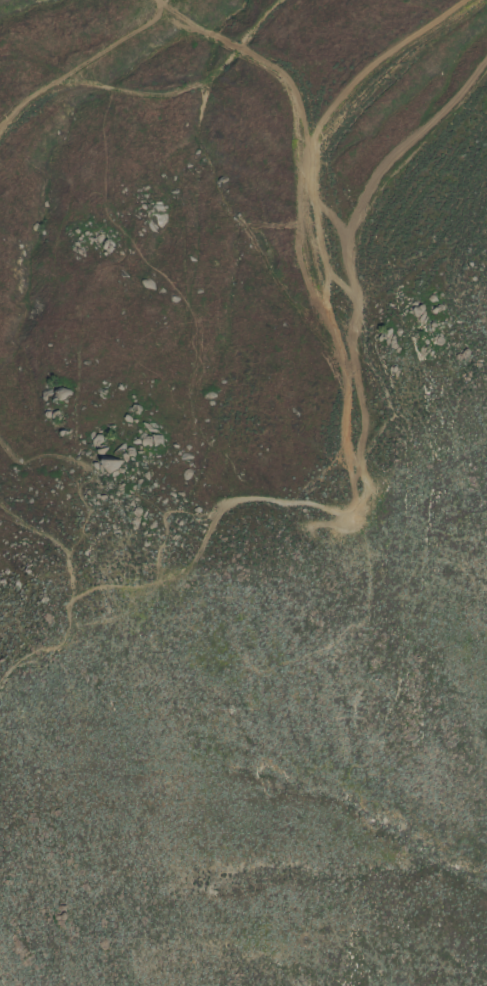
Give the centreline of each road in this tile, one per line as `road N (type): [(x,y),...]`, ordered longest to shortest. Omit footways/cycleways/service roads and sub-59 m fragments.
road 1 (track): [(218,507),(243,495),(348,511),(370,490),(351,442),(354,302),(327,263),(315,217),(312,140),(382,62),(477,0)]

